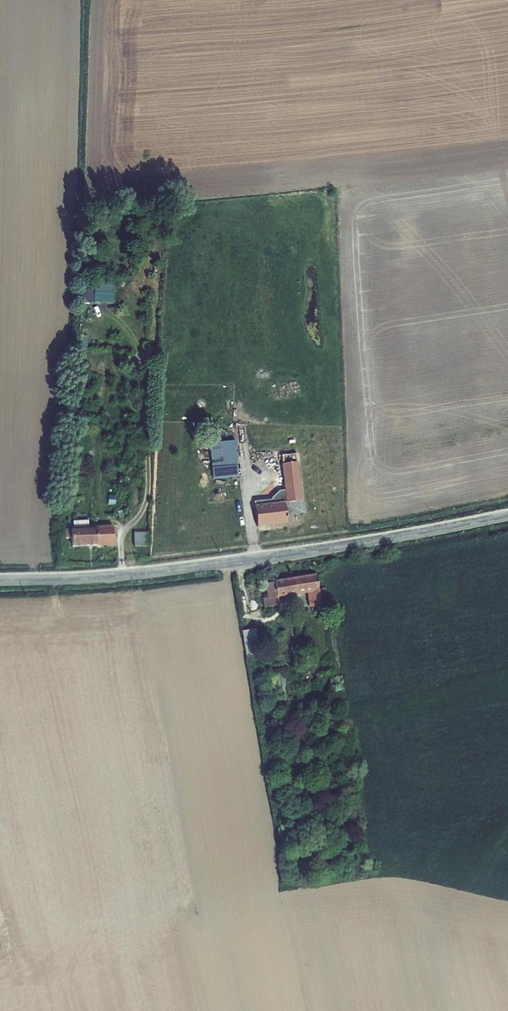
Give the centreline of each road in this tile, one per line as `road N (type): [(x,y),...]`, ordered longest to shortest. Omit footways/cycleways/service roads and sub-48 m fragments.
road 1 (unclassified): [(507,516),(193,567),(0,580)]

